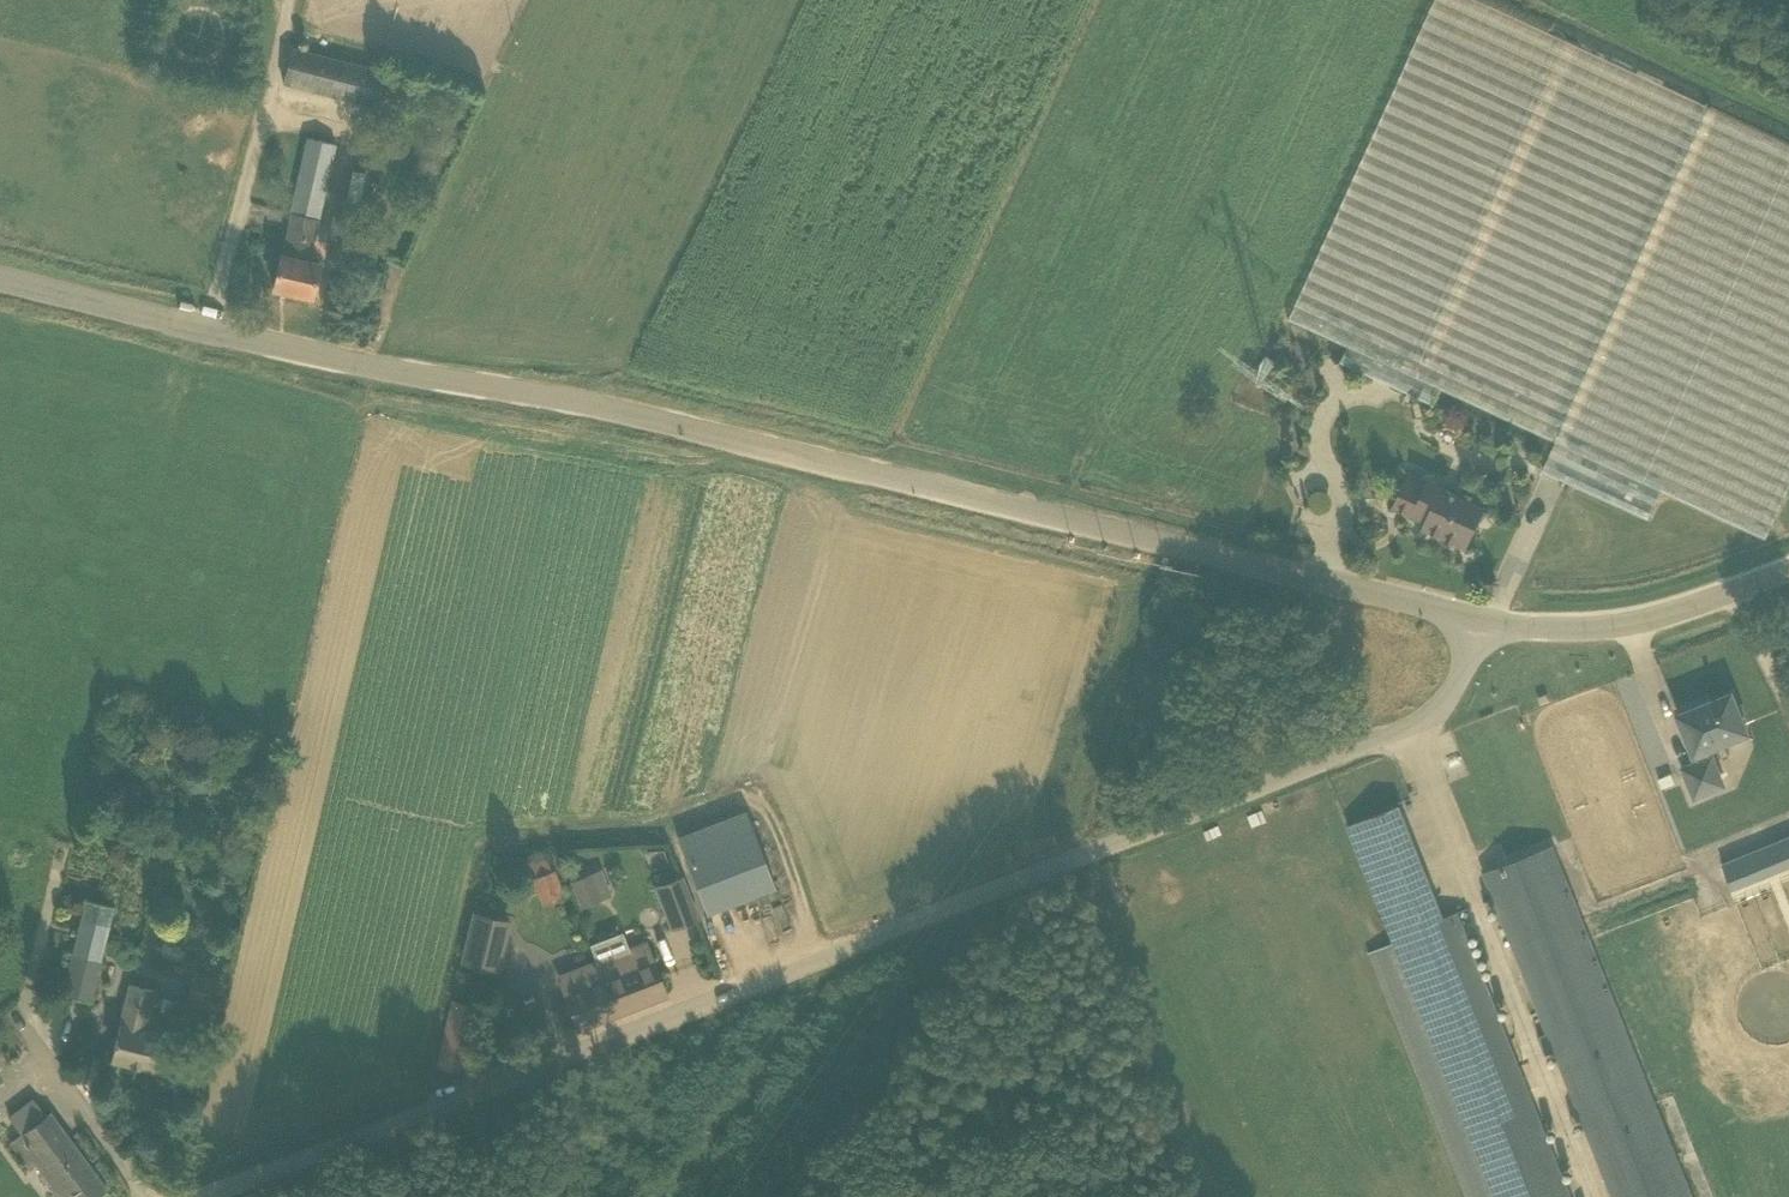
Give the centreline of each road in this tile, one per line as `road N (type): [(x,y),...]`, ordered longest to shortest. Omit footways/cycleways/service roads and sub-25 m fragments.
road 1 (unclassified): [(1477,621),(571,401),(359,366),(0,281)]
road 2 (unclassified): [(218,1196),(1417,725),(1456,688),(1477,621)]
road 3 (track): [(207,331),(290,0)]
road 4 (unclassified): [(1477,621),(1556,631),(1631,627),(1788,570)]
road 5 (track): [(1788,115),(1575,0)]
road 6 (track): [(147,1196),(19,1023)]

